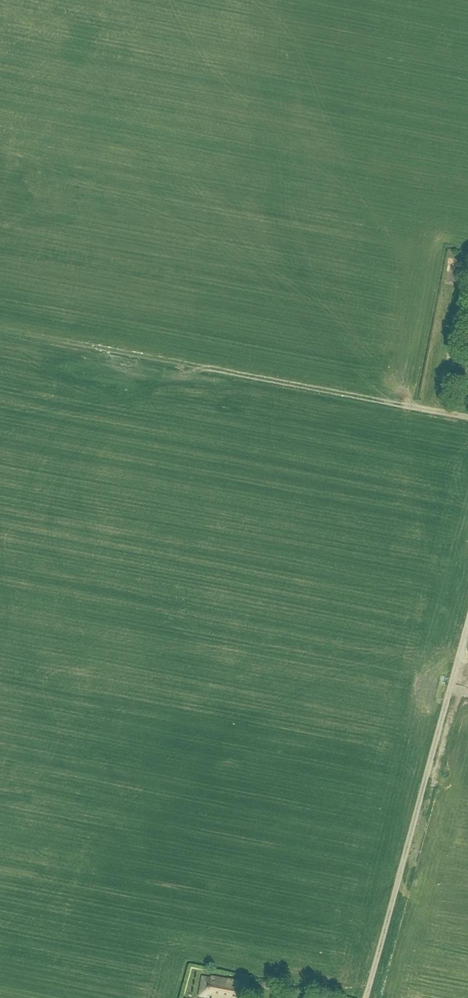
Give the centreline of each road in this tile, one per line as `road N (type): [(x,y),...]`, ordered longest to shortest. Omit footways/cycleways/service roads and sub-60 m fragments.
road 1 (track): [(458,414),(0,330)]
road 2 (track): [(467,629),(366,997)]

